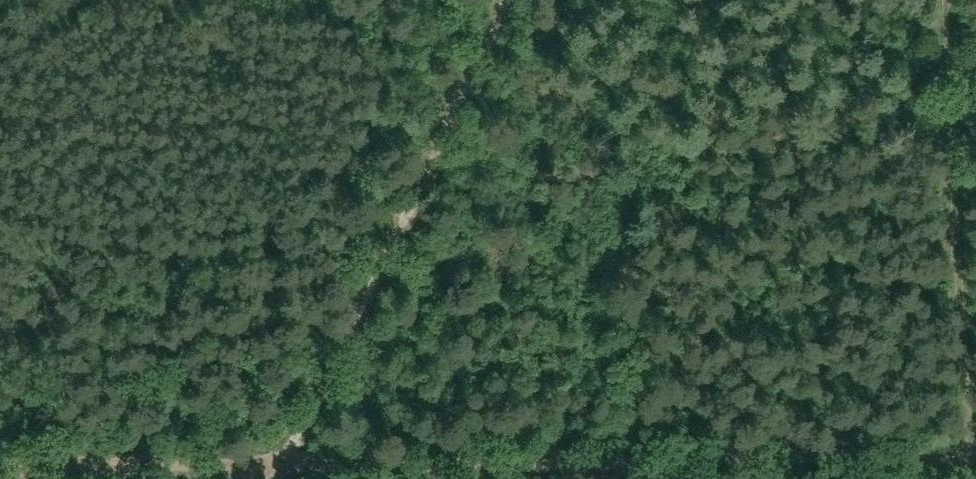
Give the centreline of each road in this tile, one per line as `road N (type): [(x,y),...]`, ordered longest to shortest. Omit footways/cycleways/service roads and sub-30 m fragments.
road 1 (track): [(969,454),(717,467),(0,463)]
road 2 (track): [(282,462),(417,200),(502,0)]
road 3 (track): [(944,0),(969,454)]

